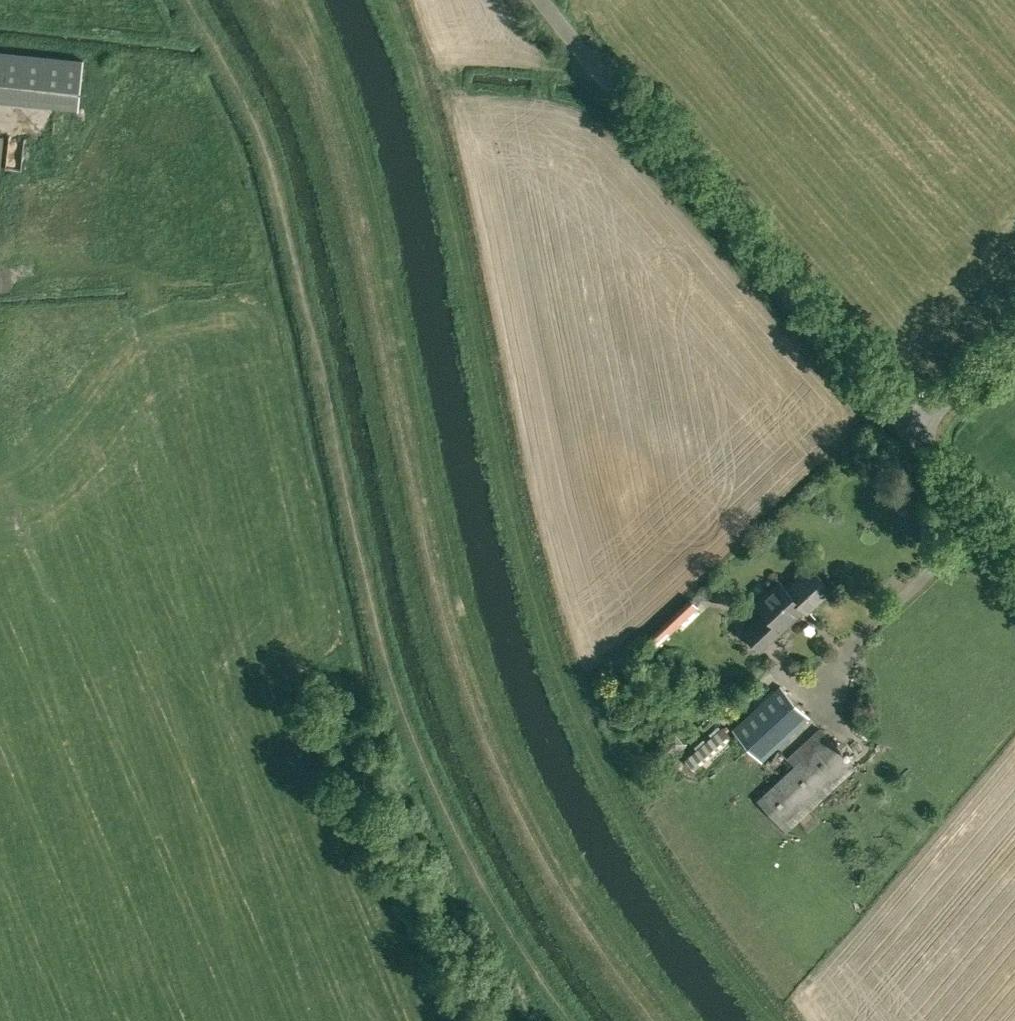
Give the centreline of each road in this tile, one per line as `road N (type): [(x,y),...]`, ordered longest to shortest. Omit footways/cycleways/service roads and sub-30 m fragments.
road 1 (unclassified): [(1014,571),(911,433),(538,0)]
road 2 (track): [(394,0),(445,156),(540,551)]

